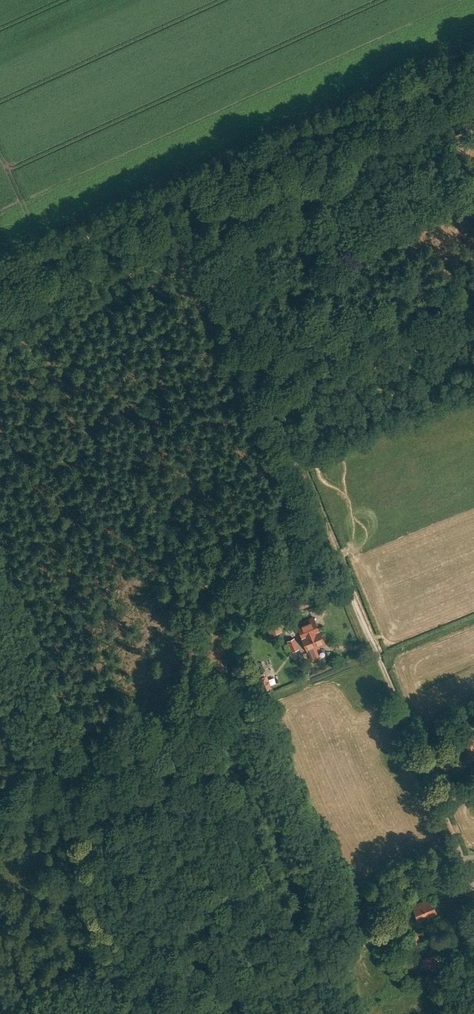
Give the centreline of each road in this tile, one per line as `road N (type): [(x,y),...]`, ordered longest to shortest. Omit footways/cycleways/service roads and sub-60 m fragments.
road 1 (track): [(183,193),(460,857)]
road 2 (unclassified): [(170,1013),(345,942),(408,878),(473,884)]
road 3 (track): [(473,61),(183,193)]
road 4 (track): [(183,193),(0,277)]

